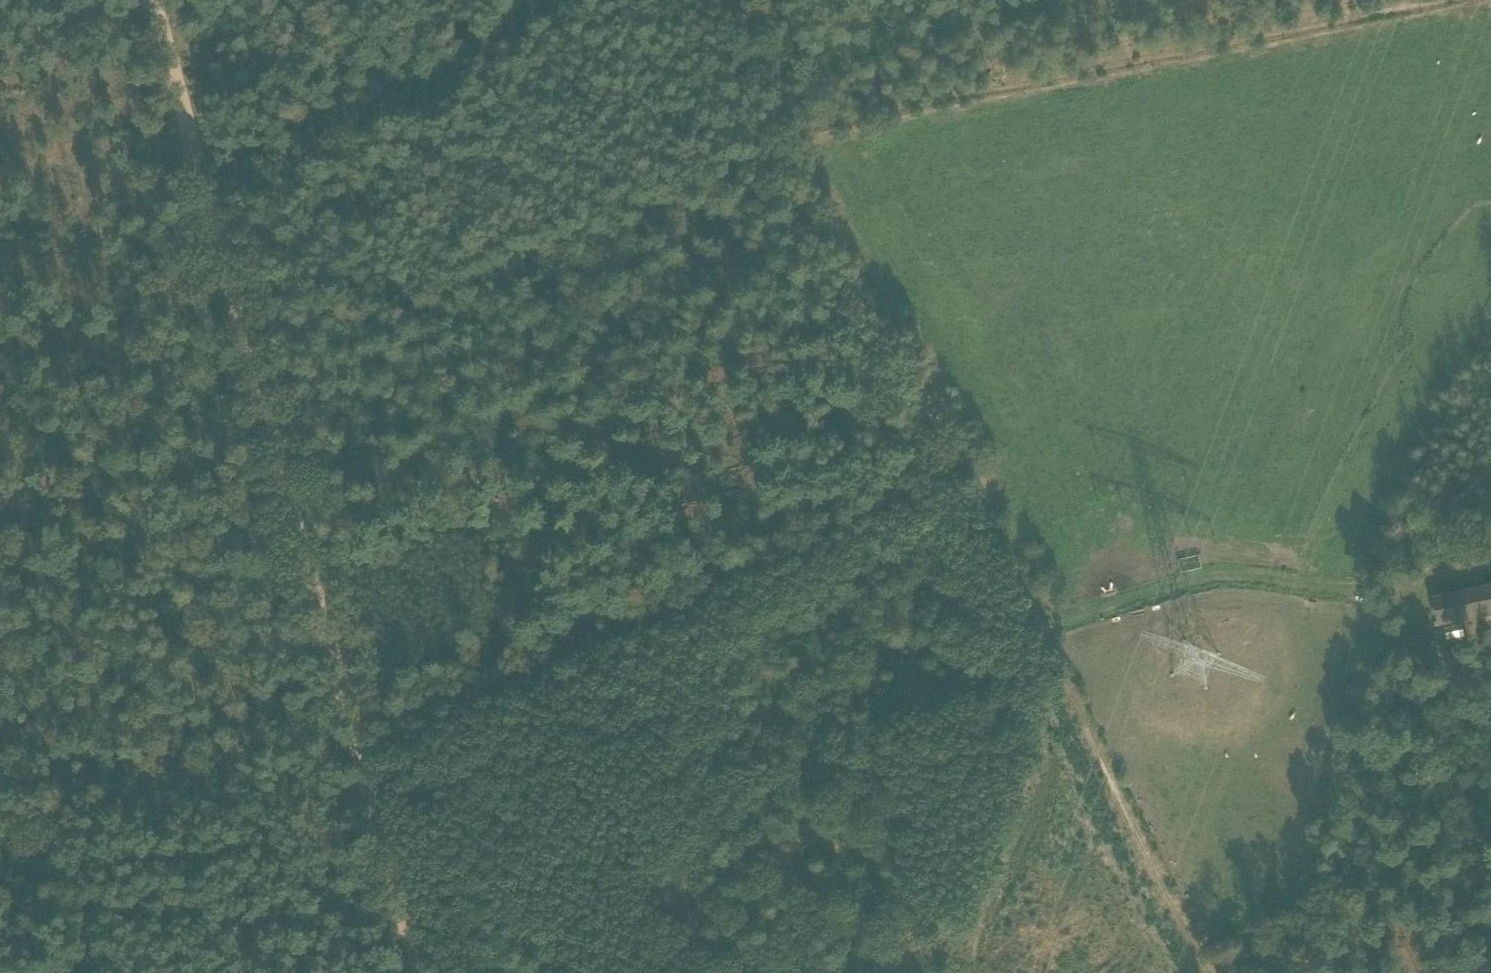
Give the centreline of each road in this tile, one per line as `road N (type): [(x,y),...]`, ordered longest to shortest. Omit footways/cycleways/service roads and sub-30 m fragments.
road 1 (track): [(1198,972),(785,134)]
road 2 (track): [(1490,11),(785,134)]
road 3 (track): [(349,715),(210,202)]
road 4 (track): [(620,0),(210,202)]
road 5 (track): [(419,972),(349,715)]
road 6 (track): [(210,202),(160,0)]
road 7 (track): [(785,134),(713,0)]
road 8 (track): [(785,134),(837,184),(898,222)]

